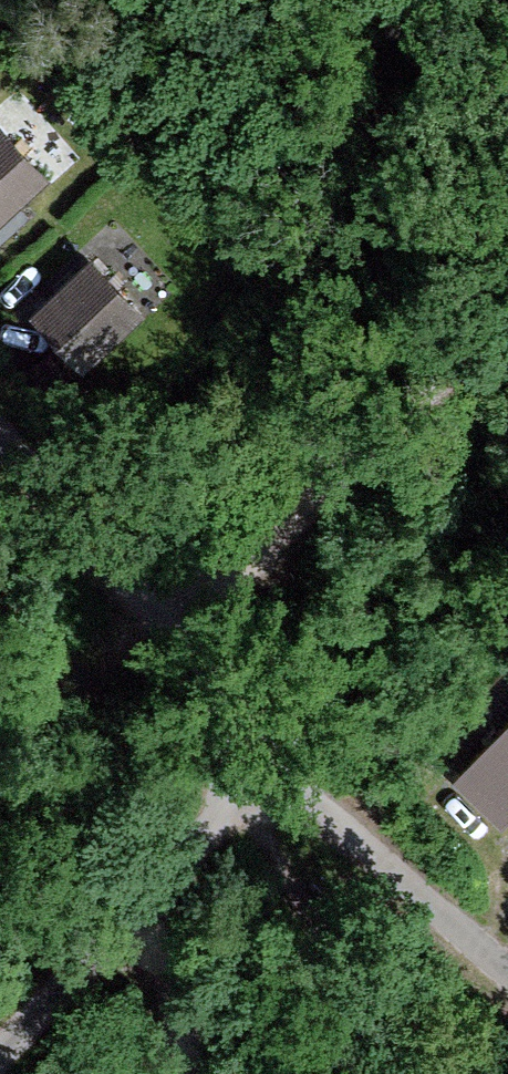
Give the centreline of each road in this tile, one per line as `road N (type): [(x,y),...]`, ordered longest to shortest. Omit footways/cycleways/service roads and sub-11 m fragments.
road 1 (track): [(178,661),(254,562),(507,329)]
road 2 (unclassified): [(261,756),(0,1057)]
road 3 (residential): [(261,756),(0,458)]
road 4 (residential): [(507,976),(261,756)]

